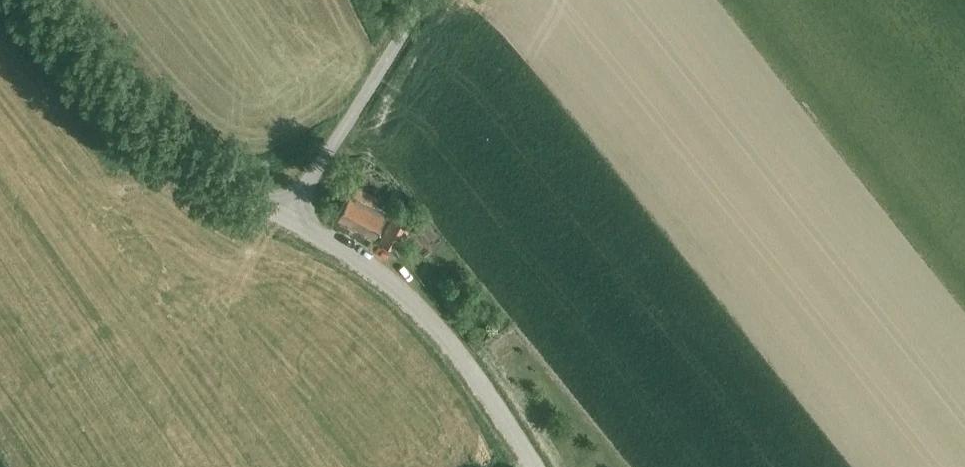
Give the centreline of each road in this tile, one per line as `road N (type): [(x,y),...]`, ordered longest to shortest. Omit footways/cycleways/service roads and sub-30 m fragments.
road 1 (tertiary): [(533,466),(447,339),(408,296),(288,219)]
road 2 (tertiary): [(288,219),(150,136),(43,0)]
road 3 (unclassified): [(423,0),(288,219)]

